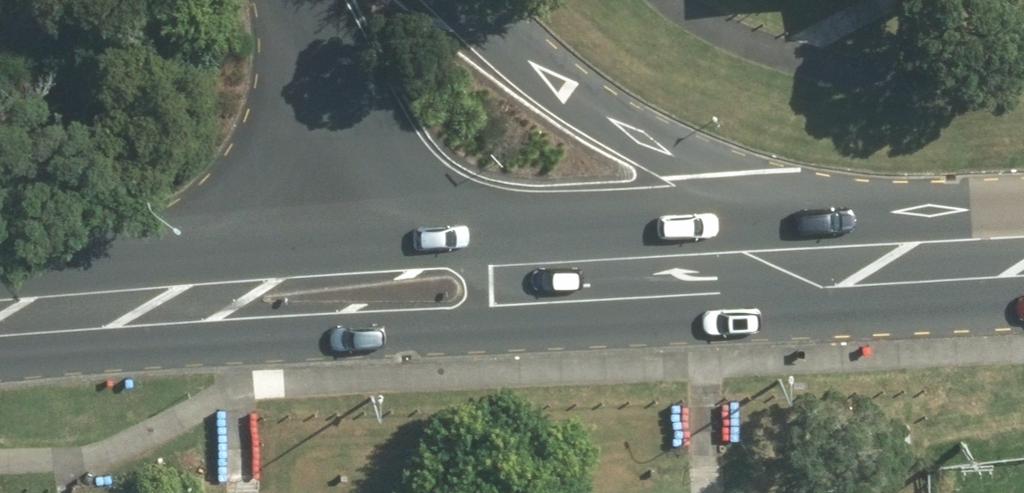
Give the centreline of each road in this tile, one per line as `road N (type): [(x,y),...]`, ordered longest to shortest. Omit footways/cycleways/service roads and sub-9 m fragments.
road 1 (secondary): [(986,253),(790,303),(542,322)]
road 2 (secondary): [(542,322),(312,330),(127,306)]
road 3 (tertiary): [(454,0),(531,62),(794,225)]
road 4 (secondary): [(432,228),(794,225)]
road 5 (secondary): [(127,306),(432,228)]
road 6 (tertiary): [(432,228),(312,0)]
road 7 (secondary): [(794,225),(986,253)]
road 8 (tertiary): [(542,322),(432,228)]
road 9 (secondary): [(0,316),(127,306)]

